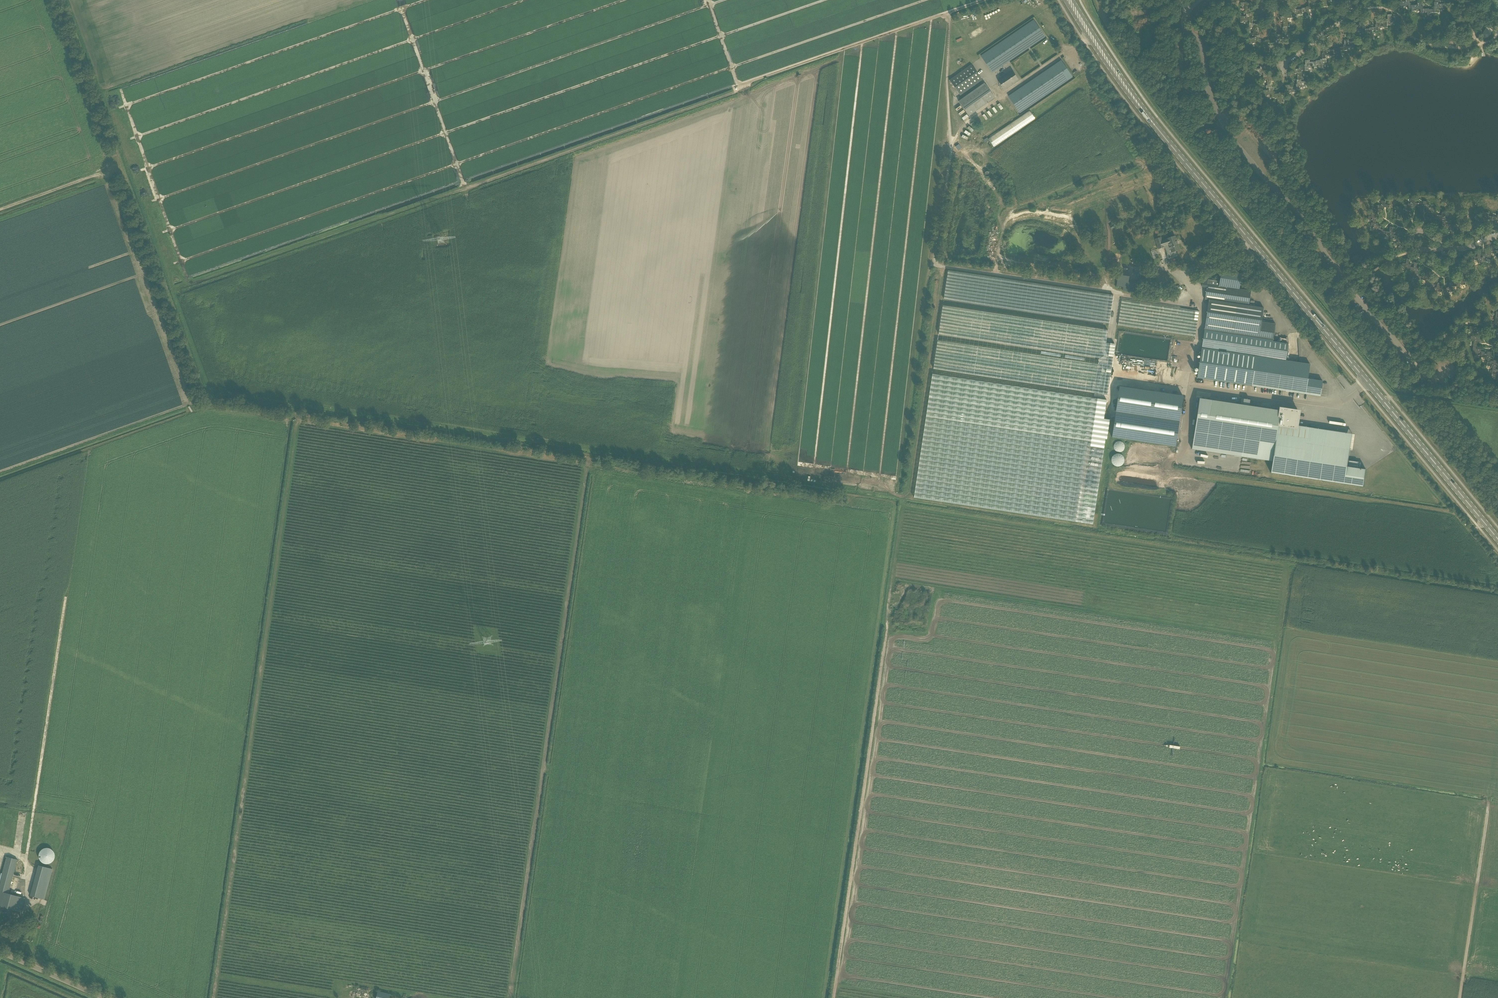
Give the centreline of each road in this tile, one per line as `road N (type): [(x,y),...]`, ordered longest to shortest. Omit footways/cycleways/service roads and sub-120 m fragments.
road 1 (primary): [(1497,538),(1167,142),(1069,0)]
road 2 (track): [(986,0),(380,220)]
road 3 (track): [(26,865),(66,600)]
road 4 (track): [(1489,797),(1460,997)]

